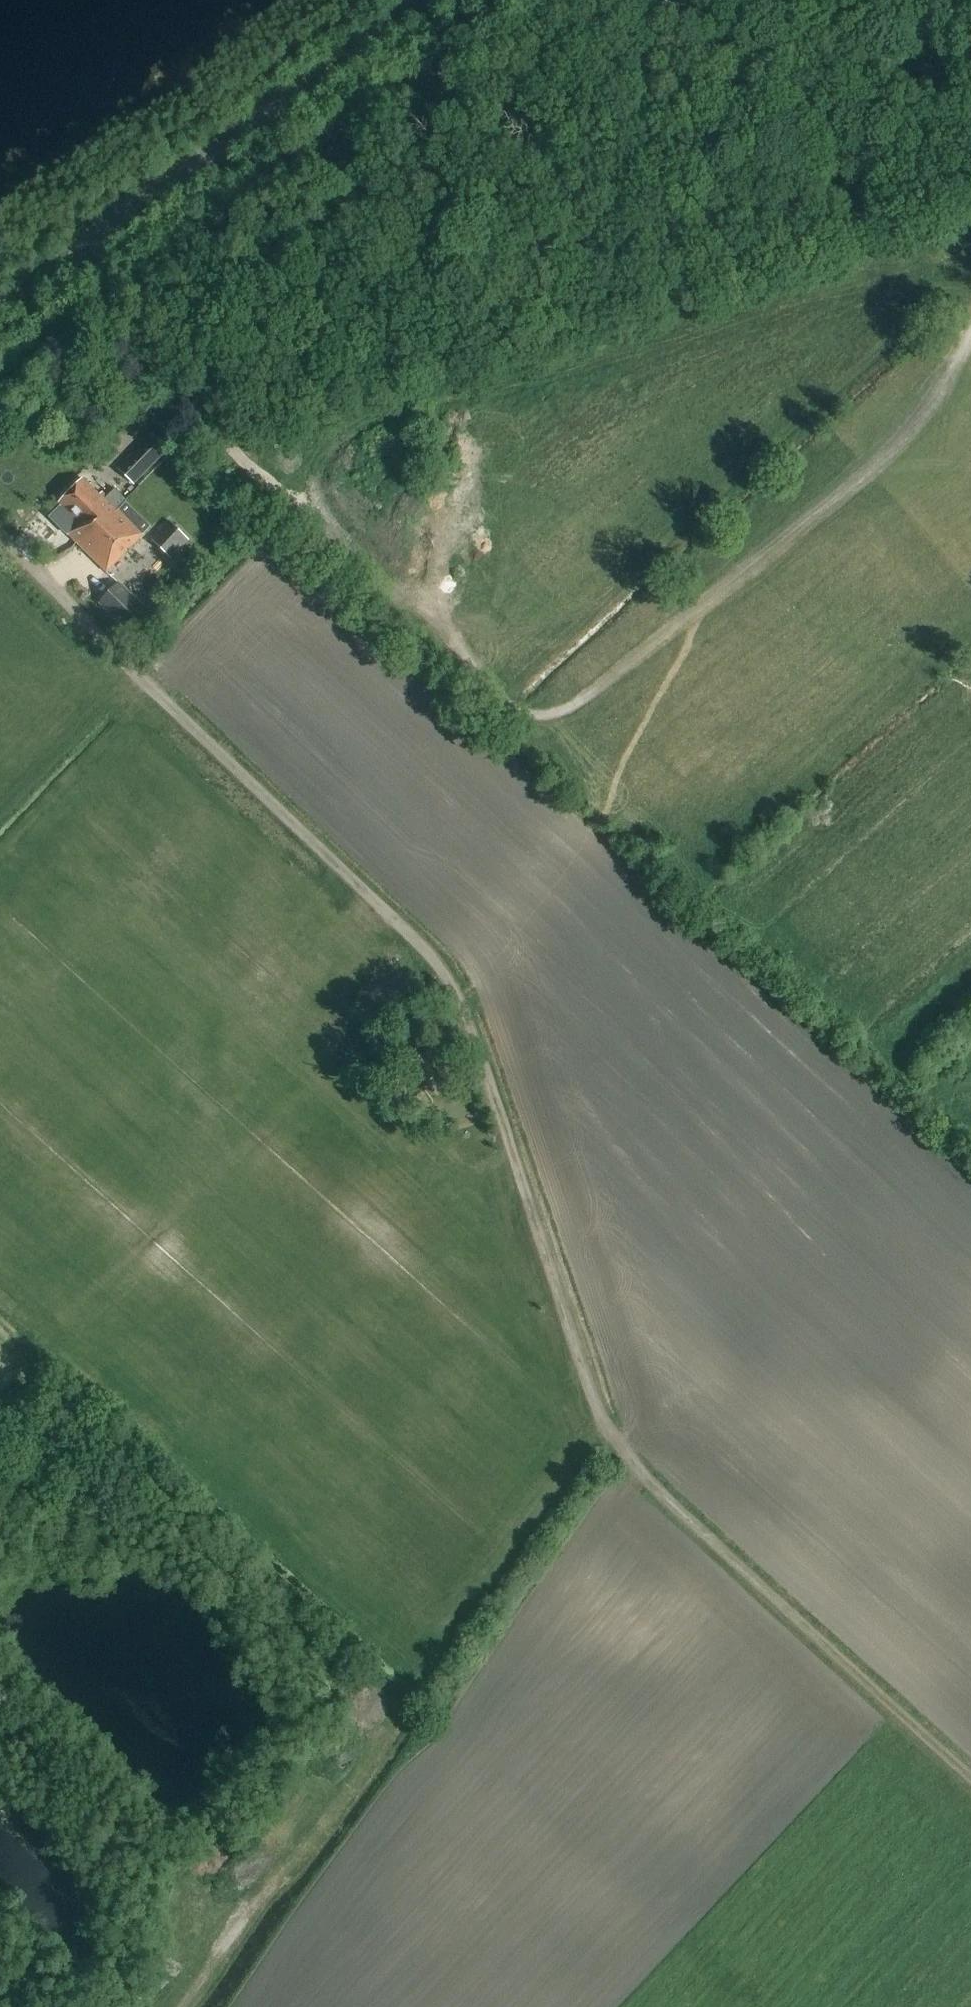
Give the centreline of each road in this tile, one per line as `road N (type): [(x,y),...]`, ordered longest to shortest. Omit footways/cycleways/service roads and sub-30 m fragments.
road 1 (track): [(0,537),(447,969),(615,1442),(653,1487),(970,1774)]
road 2 (tertiary): [(0,308),(422,0)]

